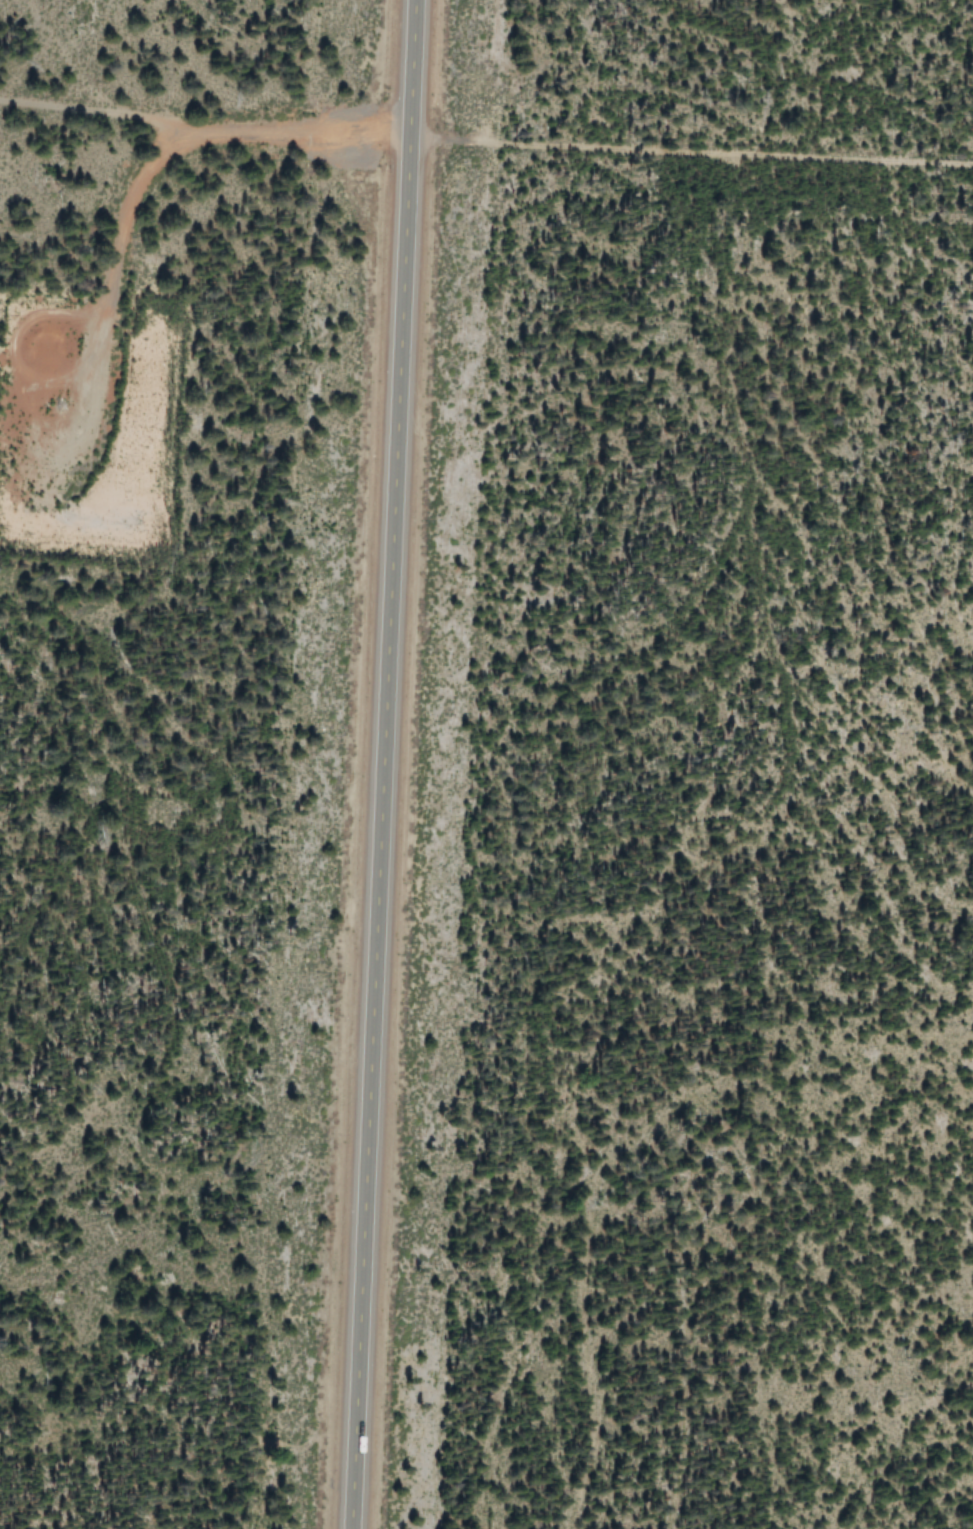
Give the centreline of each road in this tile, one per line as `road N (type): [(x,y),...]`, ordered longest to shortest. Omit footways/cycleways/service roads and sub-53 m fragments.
road 1 (trunk): [(349,1528),(413,0)]
road 2 (track): [(972,162),(407,137)]
road 3 (track): [(407,137),(182,128),(0,104)]

